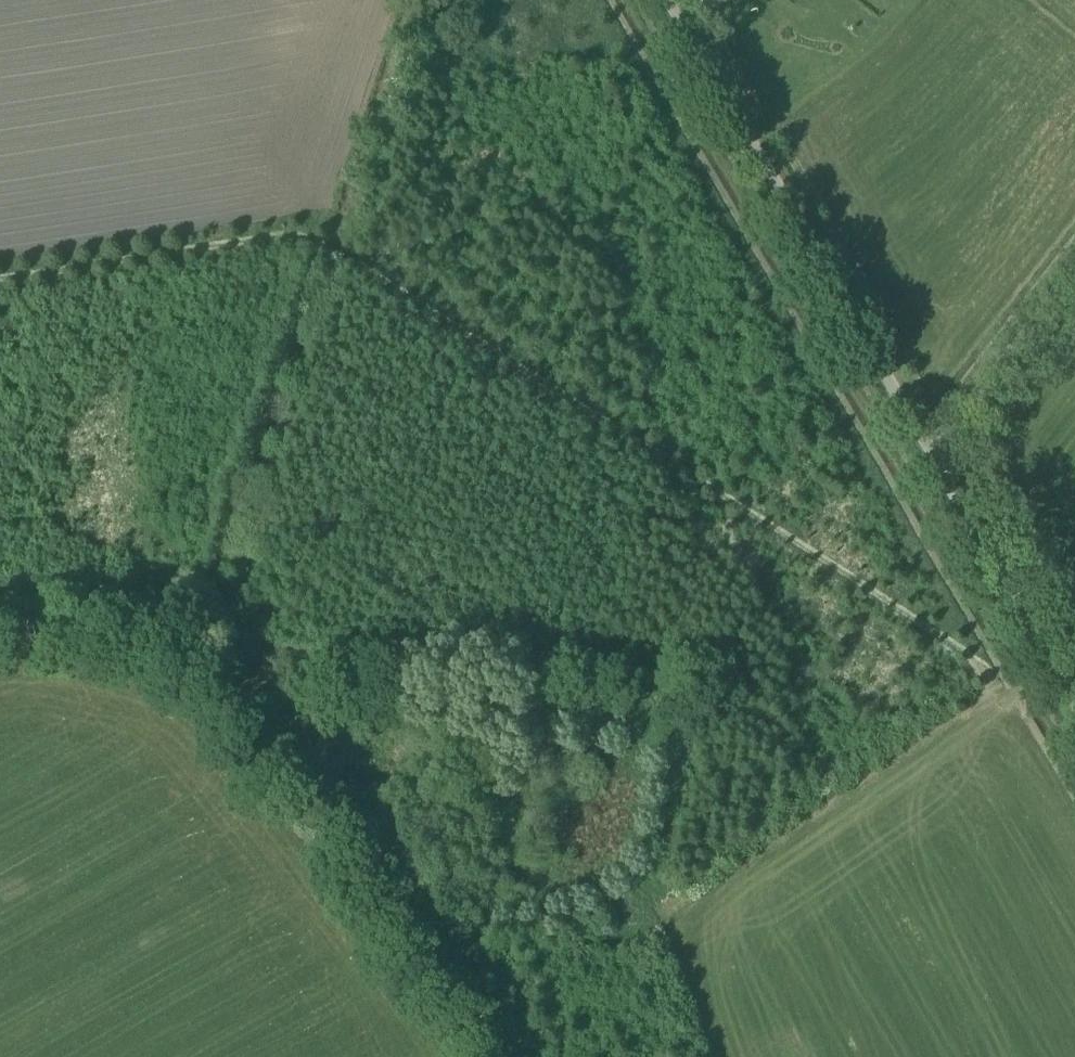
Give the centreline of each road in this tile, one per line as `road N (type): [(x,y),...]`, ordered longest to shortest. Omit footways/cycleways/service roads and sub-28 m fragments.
road 1 (unclassified): [(920,437),(669,0)]
road 2 (track): [(1074,708),(920,437)]
road 3 (unclassified): [(920,437),(1074,259)]

